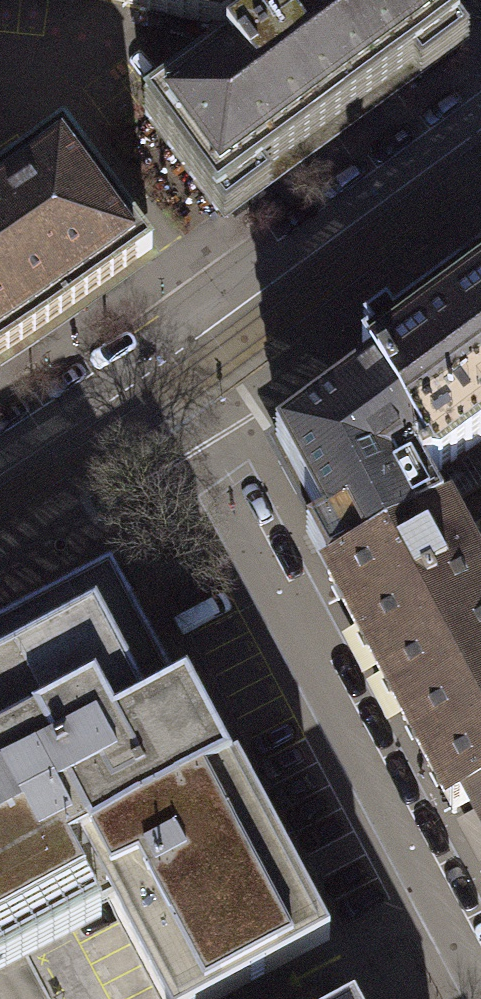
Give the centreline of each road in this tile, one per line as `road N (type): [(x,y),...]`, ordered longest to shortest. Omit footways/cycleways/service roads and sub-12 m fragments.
road 1 (residential): [(480,969),(162,365)]
road 2 (residential): [(480,130),(162,365)]
road 3 (residential): [(162,365),(81,398),(0,449)]

